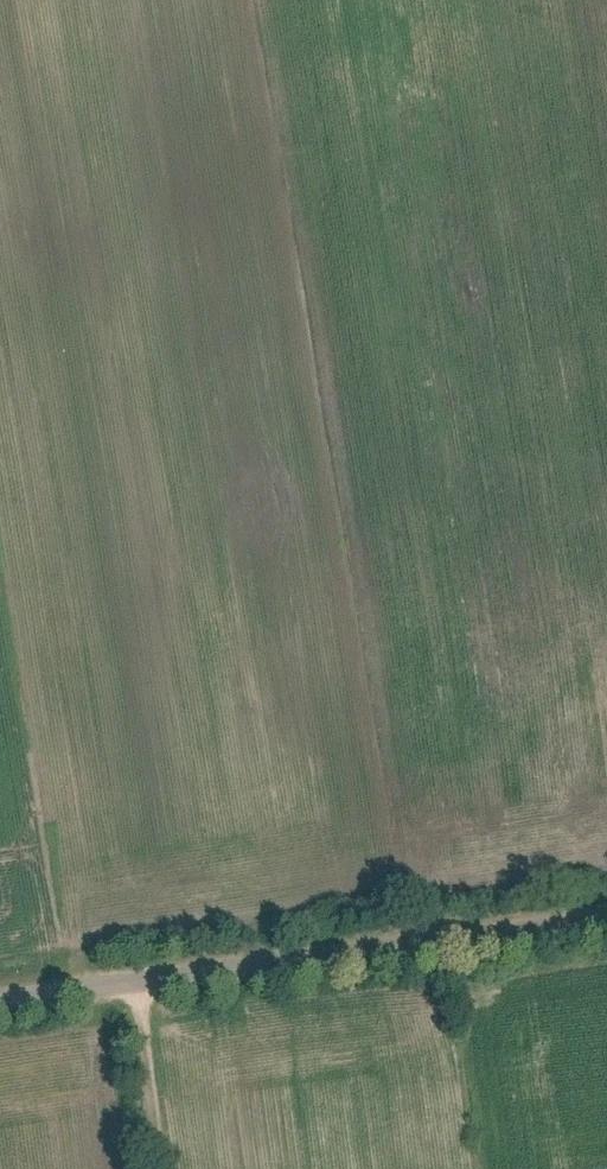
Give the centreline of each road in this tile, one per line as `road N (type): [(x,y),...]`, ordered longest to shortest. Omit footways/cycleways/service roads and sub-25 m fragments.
road 1 (unclassified): [(606,919),(0,1002)]

